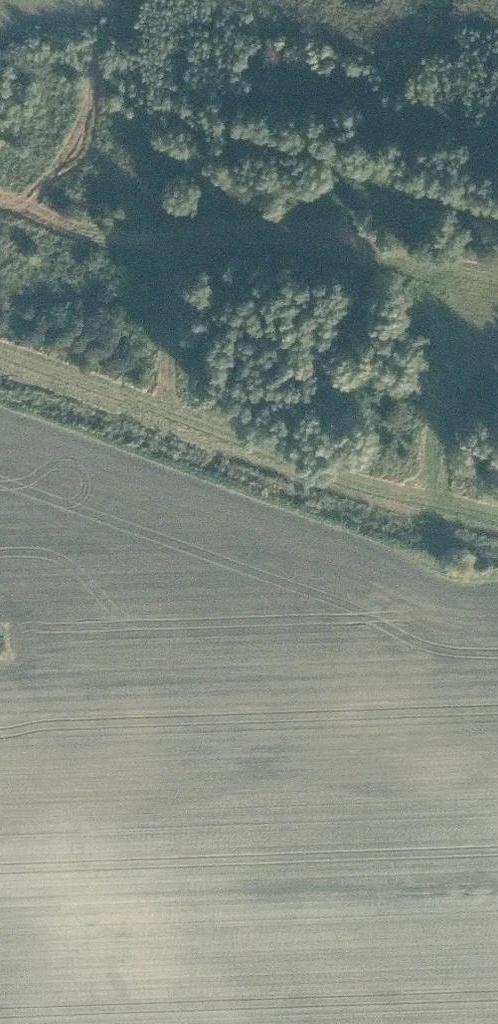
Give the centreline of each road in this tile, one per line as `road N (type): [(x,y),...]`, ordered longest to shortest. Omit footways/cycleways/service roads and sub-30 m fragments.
road 1 (track): [(497,516),(423,498),(0,345)]

